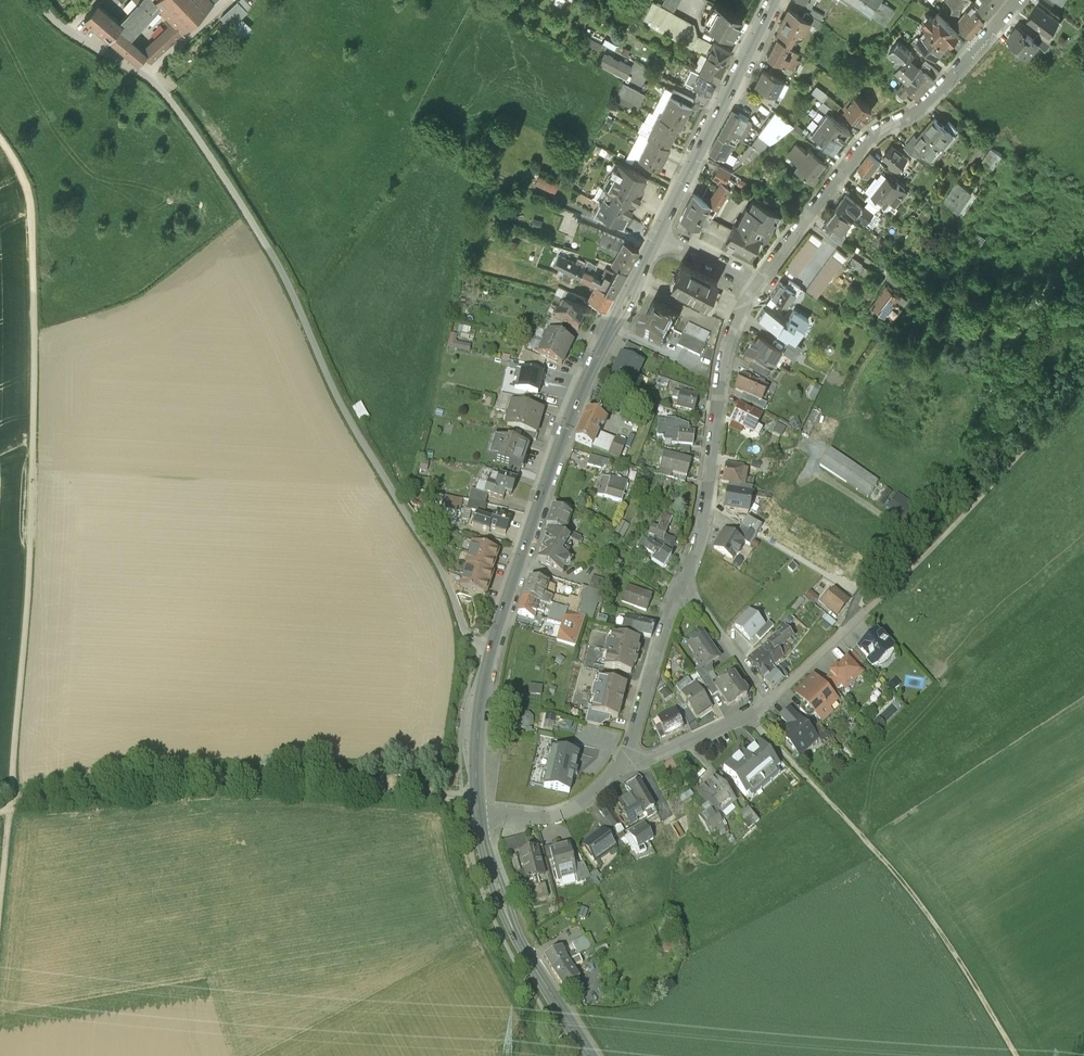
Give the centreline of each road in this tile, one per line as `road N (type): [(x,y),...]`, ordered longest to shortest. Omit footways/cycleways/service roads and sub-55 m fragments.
road 1 (track): [(1083,387),(1055,406),(857,616),(872,580),(967,468),(1010,359),(1083,257)]
road 2 (track): [(11,805),(32,516),(32,232),(28,188),(0,135)]
road 3 (secondary): [(478,799),(482,698),(532,524),(571,416),(657,238)]
road 4 (track): [(744,716),(883,857),(1017,1055)]
road 5 (residential): [(756,286),(853,151),(925,94),(1016,0)]
road 6 (track): [(362,780),(175,779),(11,805)]
road 7 (residential): [(682,581),(706,496),(723,361),(756,286)]
road 8 (secondary): [(591,1055),(511,922),(478,799)]
road 9 (secondary): [(657,238),(770,0)]
road 10 (residential): [(624,758),(682,581)]
road 11 (residential): [(478,799),(503,813),(560,811),(624,758)]
road 12 (residential): [(624,758),(681,745),(767,701)]
road 13 (residential): [(767,701),(682,581)]
road 14 (residential): [(767,701),(857,616)]

